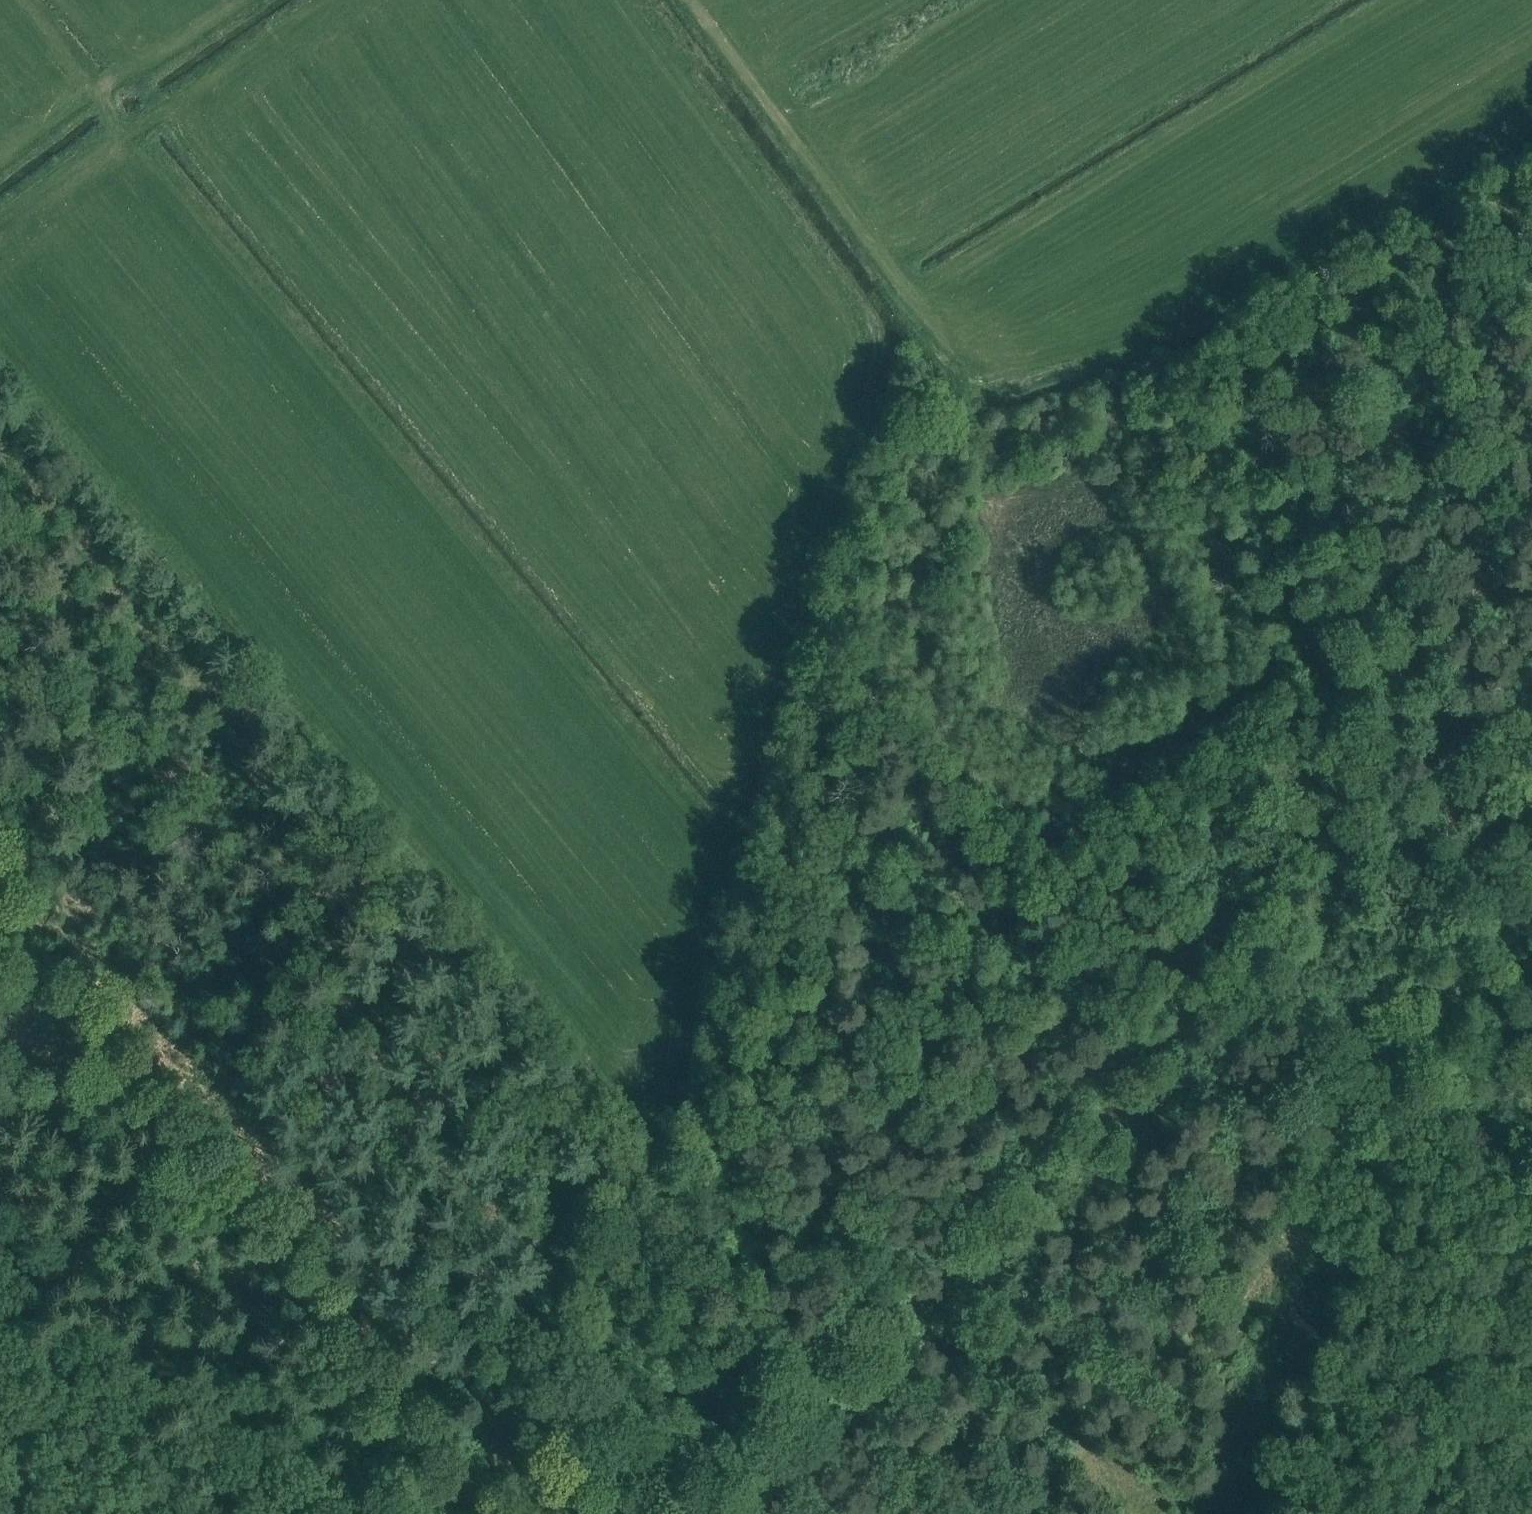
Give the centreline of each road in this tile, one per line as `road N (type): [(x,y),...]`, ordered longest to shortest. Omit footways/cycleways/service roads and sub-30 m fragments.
road 1 (track): [(1531,733),(679,1513)]
road 2 (track): [(483,1513),(402,1392),(0,914)]

